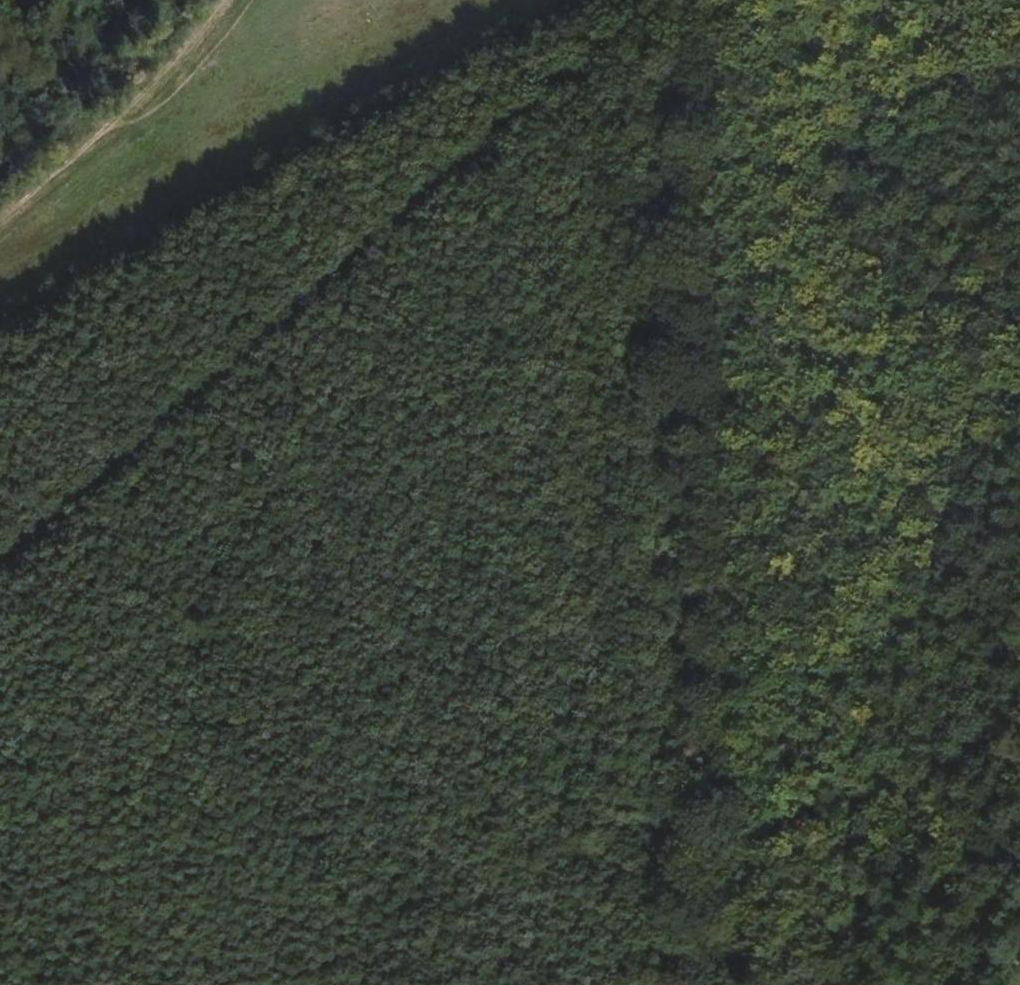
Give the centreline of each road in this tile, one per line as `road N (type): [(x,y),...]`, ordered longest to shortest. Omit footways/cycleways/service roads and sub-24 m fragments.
road 1 (track): [(744,984),(728,0)]
road 2 (track): [(0,210),(139,88),(213,0)]

